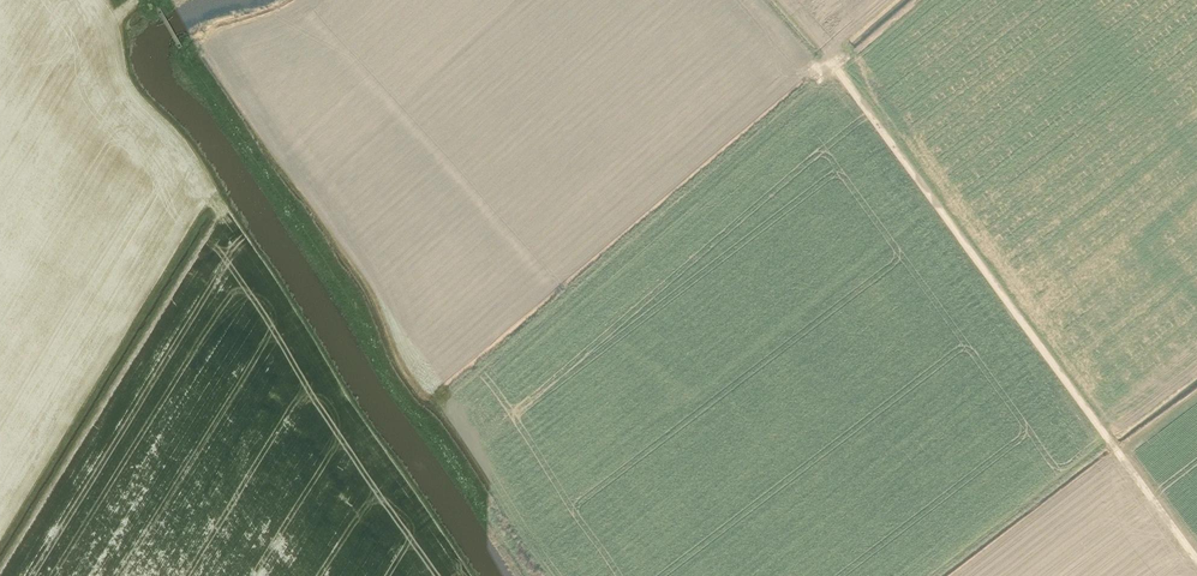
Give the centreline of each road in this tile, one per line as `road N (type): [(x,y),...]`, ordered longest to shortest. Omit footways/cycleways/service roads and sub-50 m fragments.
road 1 (track): [(181,46),(345,290),(384,371),(527,575)]

